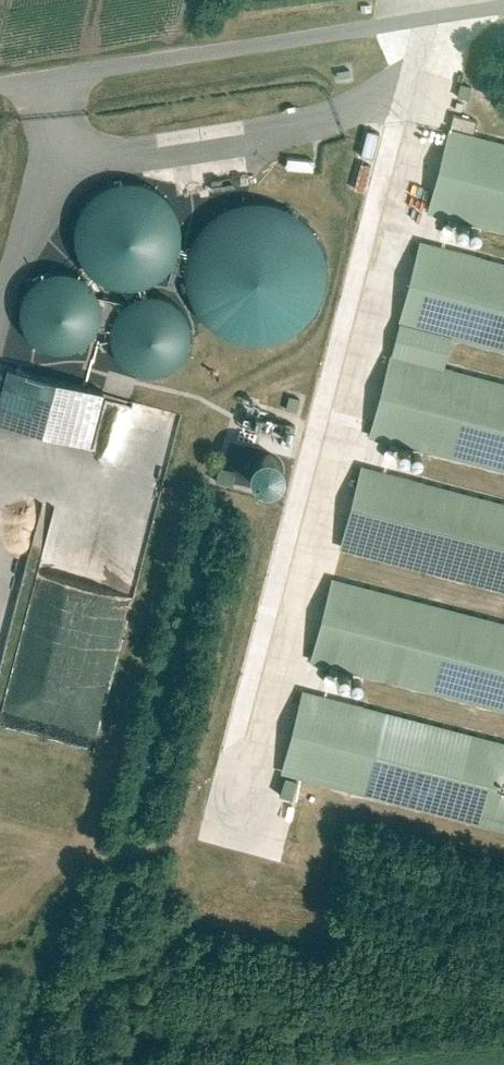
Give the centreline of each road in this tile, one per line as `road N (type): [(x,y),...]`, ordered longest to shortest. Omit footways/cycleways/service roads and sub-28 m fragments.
road 1 (residential): [(503,5),(0,83)]

